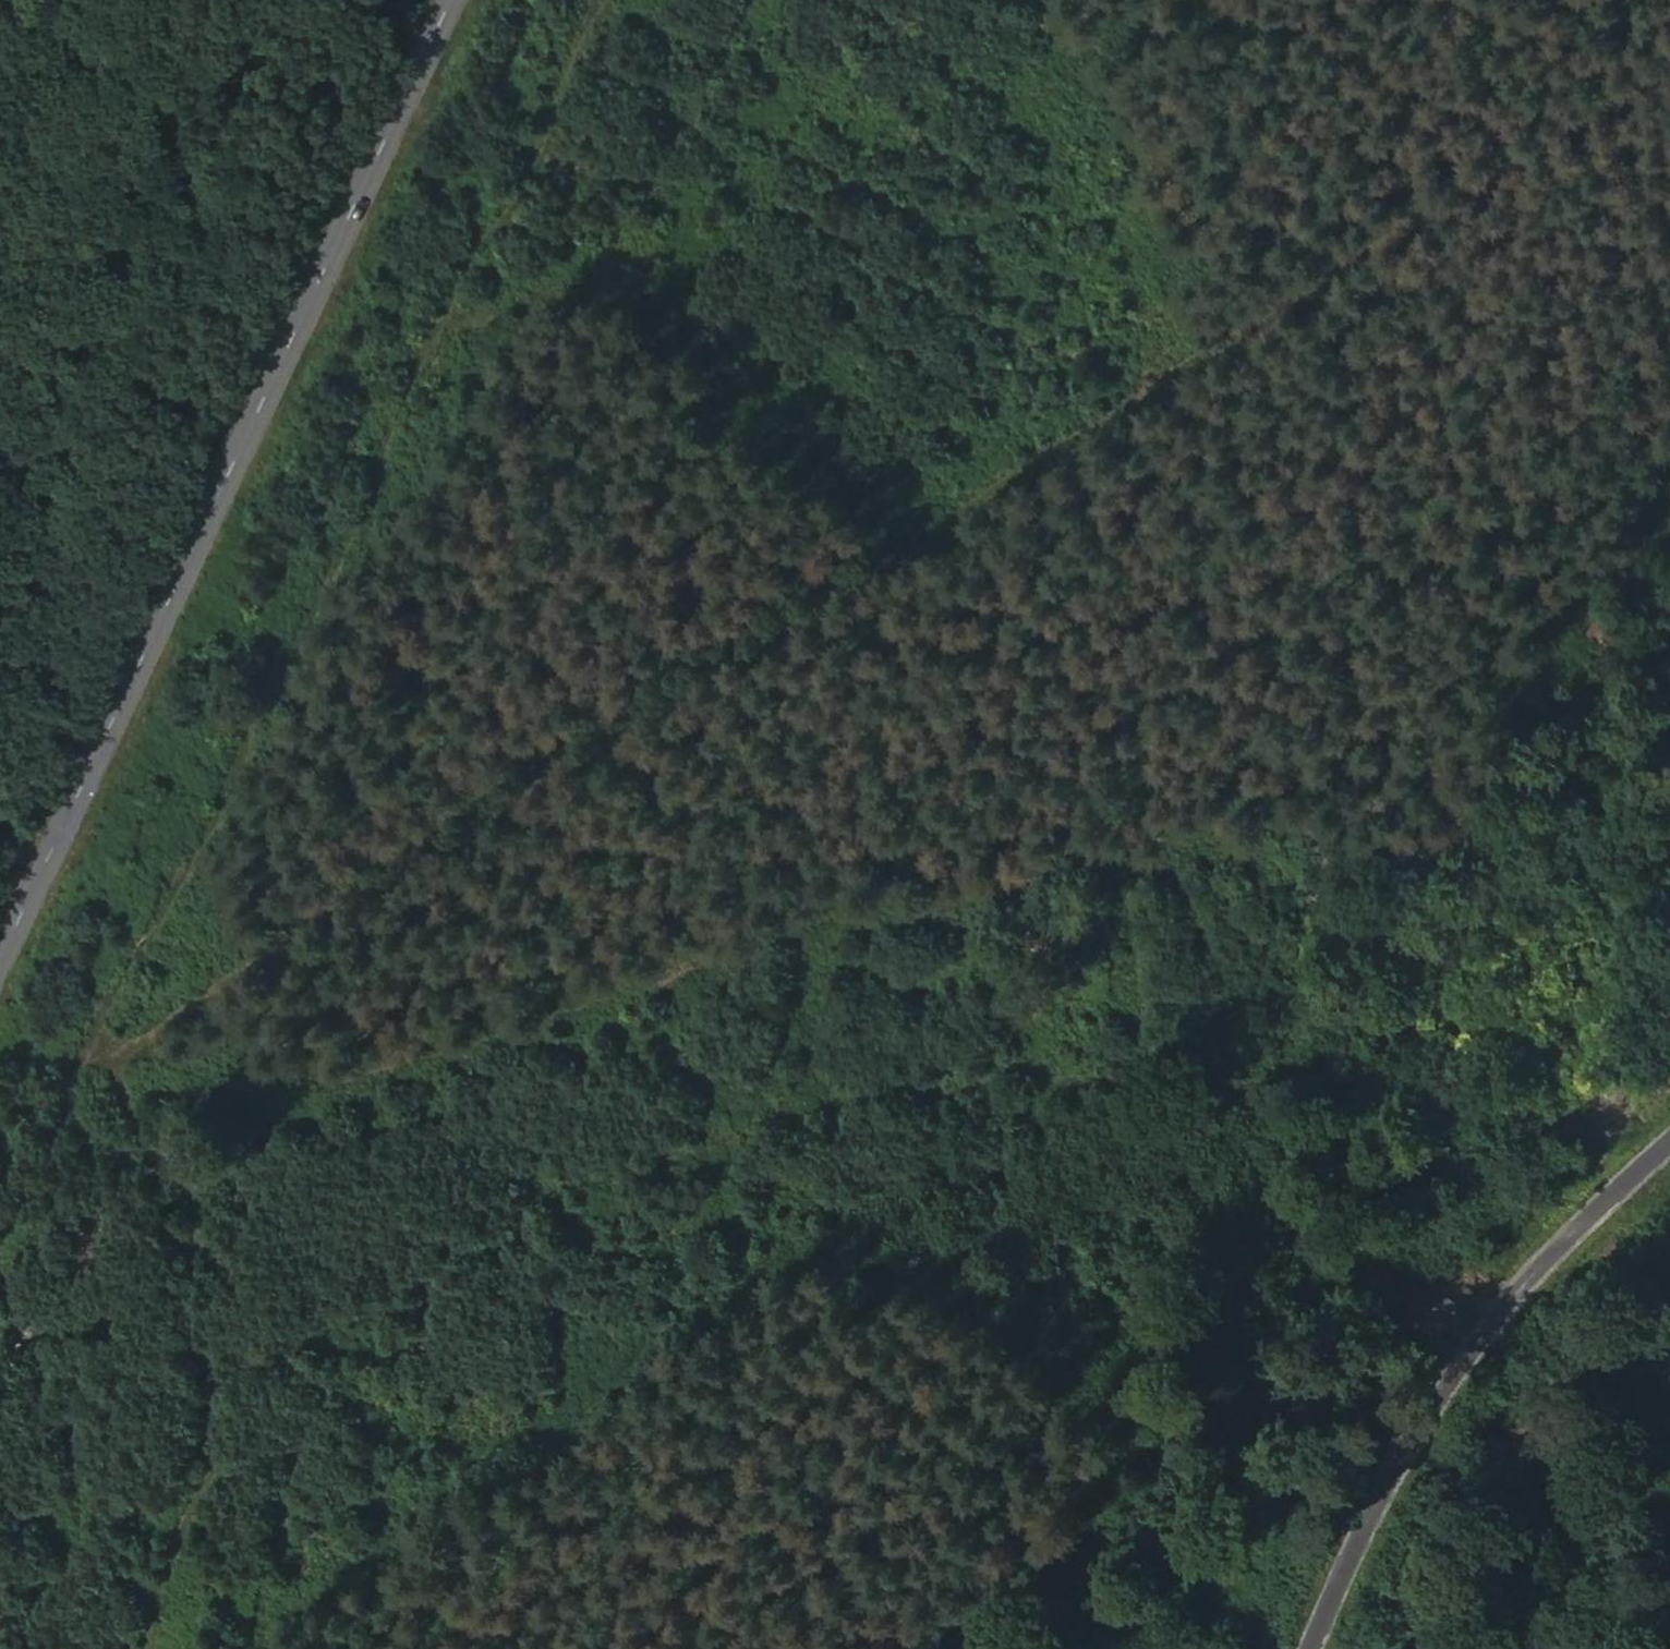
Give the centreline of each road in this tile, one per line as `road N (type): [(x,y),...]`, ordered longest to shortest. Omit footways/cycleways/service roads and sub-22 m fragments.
road 1 (tertiary): [(454,0),(0,966)]
road 2 (unclassified): [(1669,1146),(1591,1215),(1475,1351),(1378,1504),(1312,1648)]

